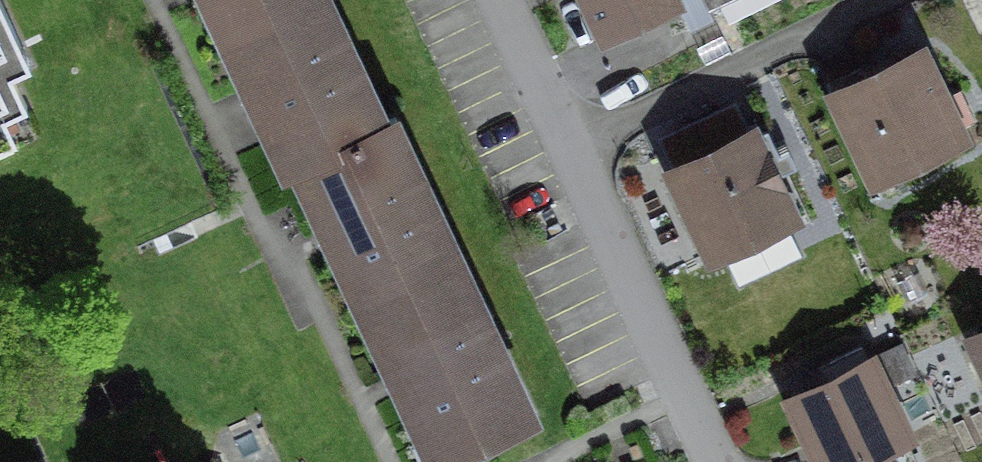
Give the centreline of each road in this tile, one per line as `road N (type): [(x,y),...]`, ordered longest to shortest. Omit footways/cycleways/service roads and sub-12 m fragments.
road 1 (residential): [(560,152),(901,0)]
road 2 (residential): [(708,461),(560,152)]
road 3 (residential): [(560,152),(489,0)]

